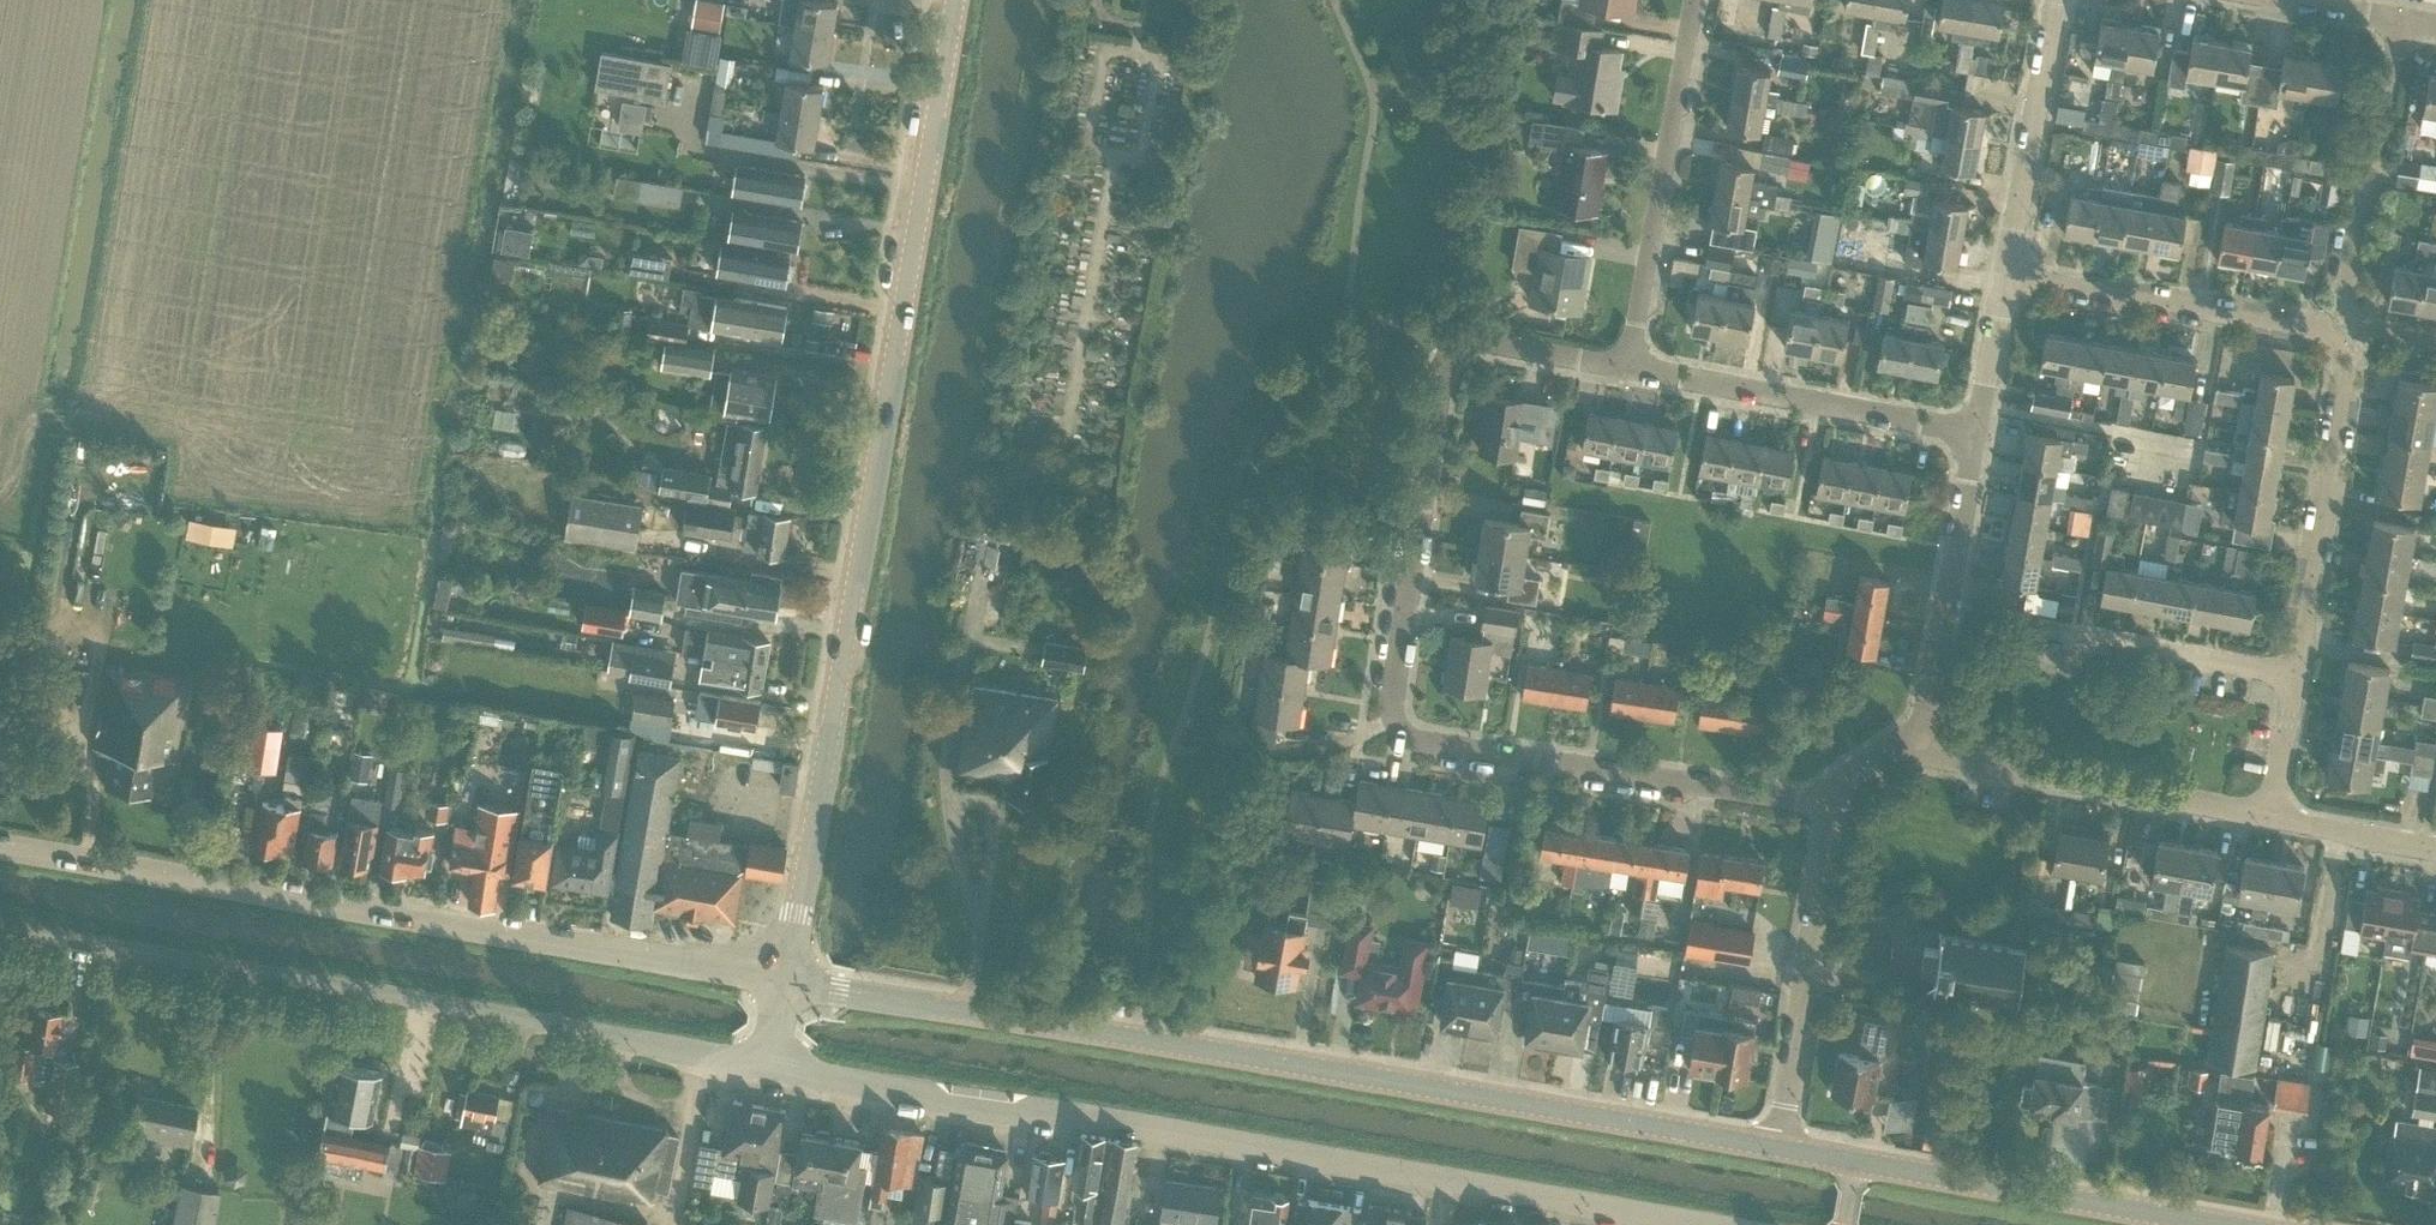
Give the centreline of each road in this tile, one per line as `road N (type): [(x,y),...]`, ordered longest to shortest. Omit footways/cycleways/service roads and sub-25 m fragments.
road 1 (tertiary): [(1780,1147),(787,980)]
road 2 (tertiary): [(787,980),(955,0)]
road 3 (unclassified): [(1719,1224),(773,1066)]
road 4 (residential): [(1835,802),(1404,737),(1395,698),(1456,336)]
road 5 (tertiary): [(787,980),(0,851)]
road 6 (unclassified): [(0,931),(773,1066)]
road 7 (tertiary): [(2228,1224),(1856,1161)]
road 8 (residential): [(1632,368),(1696,0)]
road 9 (residential): [(2276,818),(1945,758),(1923,740)]
road 10 (residential): [(2299,682),(2346,390),(2346,330)]
road 11 (residential): [(1977,433),(1632,368)]
road 12 (residential): [(1780,1147),(1835,802)]
road 13 (residential): [(2346,330),(2006,275)]
road 14 (residential): [(2346,330),(2403,18)]
road 15 (residential): [(1923,740),(1977,433)]
road 16 (residential): [(2006,275),(2054,0)]
road 17 (residential): [(2299,682),(2087,642)]
road 18 (residential): [(1632,368),(1456,336)]
road 19 (residential): [(2435,846),(2276,818)]
road 20 (residential): [(1977,433),(2006,275)]
road 21 (residential): [(2276,818),(2299,682)]

